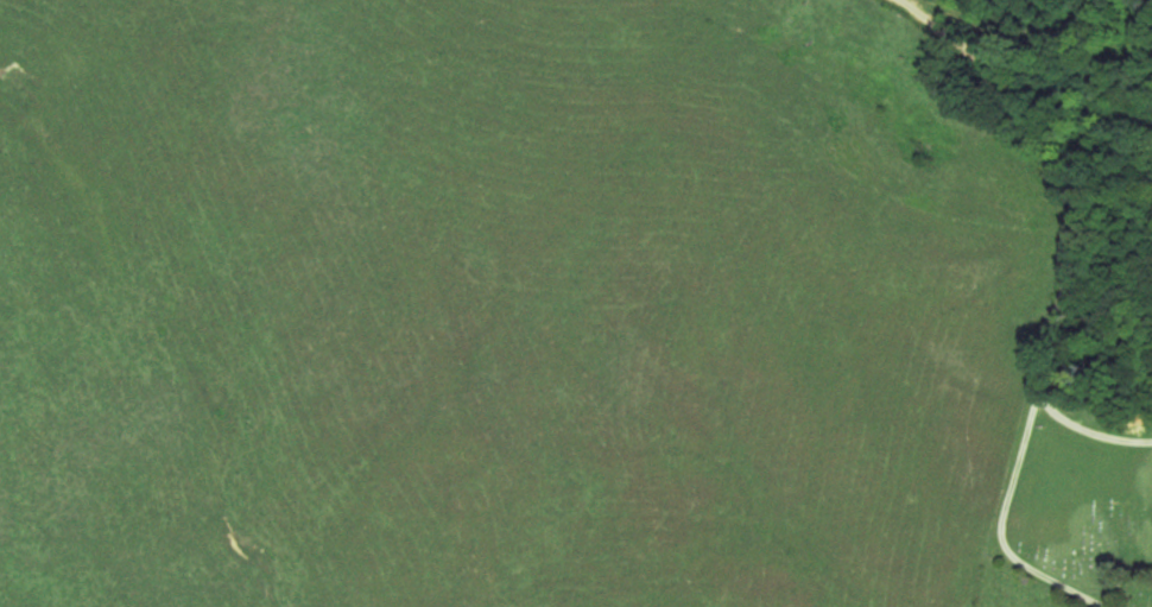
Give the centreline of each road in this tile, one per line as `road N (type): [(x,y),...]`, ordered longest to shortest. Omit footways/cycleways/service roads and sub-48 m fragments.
road 1 (residential): [(1151,86),(1005,74),(992,49),(906,0)]

